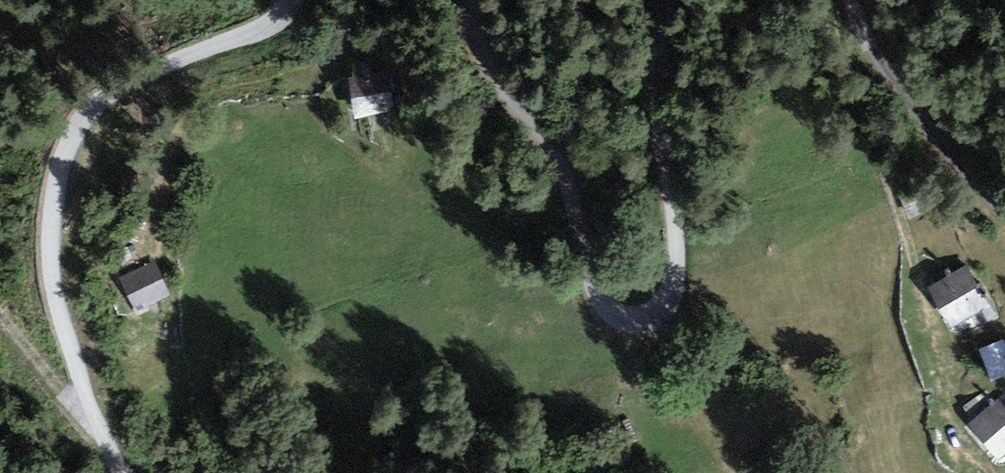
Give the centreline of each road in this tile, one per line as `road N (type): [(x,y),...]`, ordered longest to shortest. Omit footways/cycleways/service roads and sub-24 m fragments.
road 1 (unclassified): [(473,0),(481,59),(551,137),(591,276),(612,316),(640,325),(672,310),(679,275),(661,132),(664,0)]
road 2 (track): [(826,0),(902,219),(918,327),(963,439)]
road 3 (unclassified): [(49,260),(62,166),(78,124),(114,90),(196,47),(266,26),(289,0)]
road 4 (unclassified): [(849,0),(888,74),(953,160),(1004,209)]
road 5 (tertiary): [(123,472),(49,260)]

